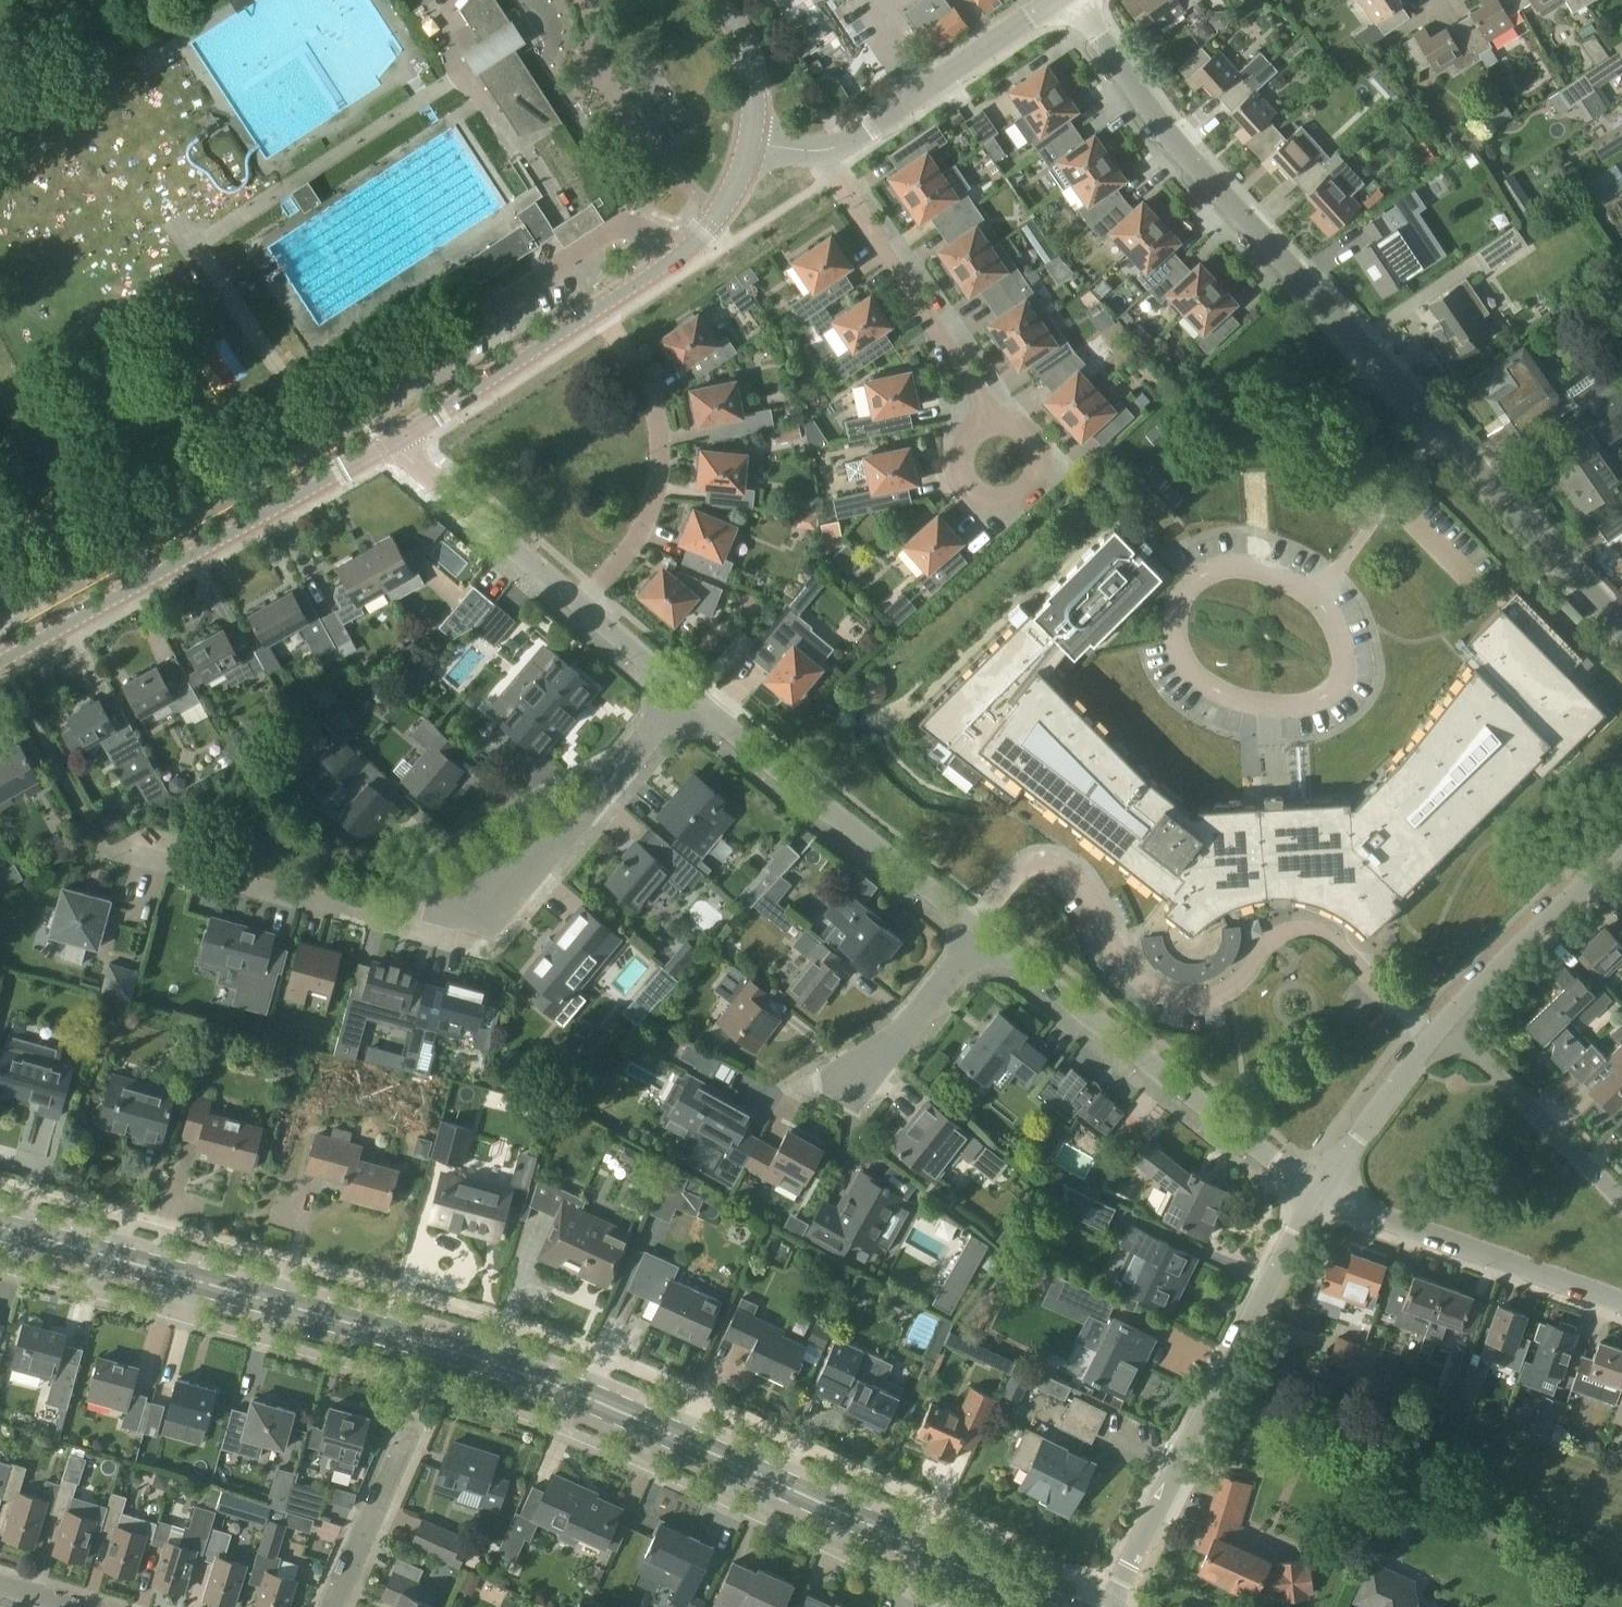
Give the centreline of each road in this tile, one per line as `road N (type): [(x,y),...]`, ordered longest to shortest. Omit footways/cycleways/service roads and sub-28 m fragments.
road 1 (secondary): [(1043,1606),(620,1410),(0,1227)]
road 2 (residential): [(1621,628),(1194,168),(1077,0)]
road 3 (residential): [(682,691),(540,859),(479,909),(416,926),(107,848)]
road 4 (residential): [(1118,1606),(1294,1233),(1323,1190)]
road 5 (tertiary): [(0,661),(391,442)]
road 6 (residential): [(1323,1190),(1274,1160),(985,932)]
road 7 (residential): [(985,932),(682,691)]
road 8 (residential): [(580,605),(647,518),(663,446),(656,407),(597,307)]
road 9 (residential): [(988,422),(979,392),(832,178),(827,150)]
road 10 (residential): [(1621,1299),(1323,1190)]
road 11 (residential): [(1057,0),(863,134),(827,150)]
road 12 (residential): [(1447,1025),(1621,845)]
road 13 (residential): [(1621,1204),(1447,1025)]
road 14 (residential): [(580,605),(391,442)]
road 15 (tertiary): [(391,442),(597,307)]
road 16 (tertiary): [(597,307),(704,230),(742,173),(751,143)]
road 17 (residential): [(330,1606),(419,1406)]
road 18 (residential): [(1323,1190),(1447,1025)]
road 19 (residential): [(988,422),(959,450),(960,478),(978,499),(1005,504),(1029,492),(1041,468),(1035,441)]
road 20 (residential): [(860,1080),(985,932)]
road 21 (tertiary): [(751,143),(749,67),(724,0)]
road 22 (residential): [(682,691),(580,605)]

